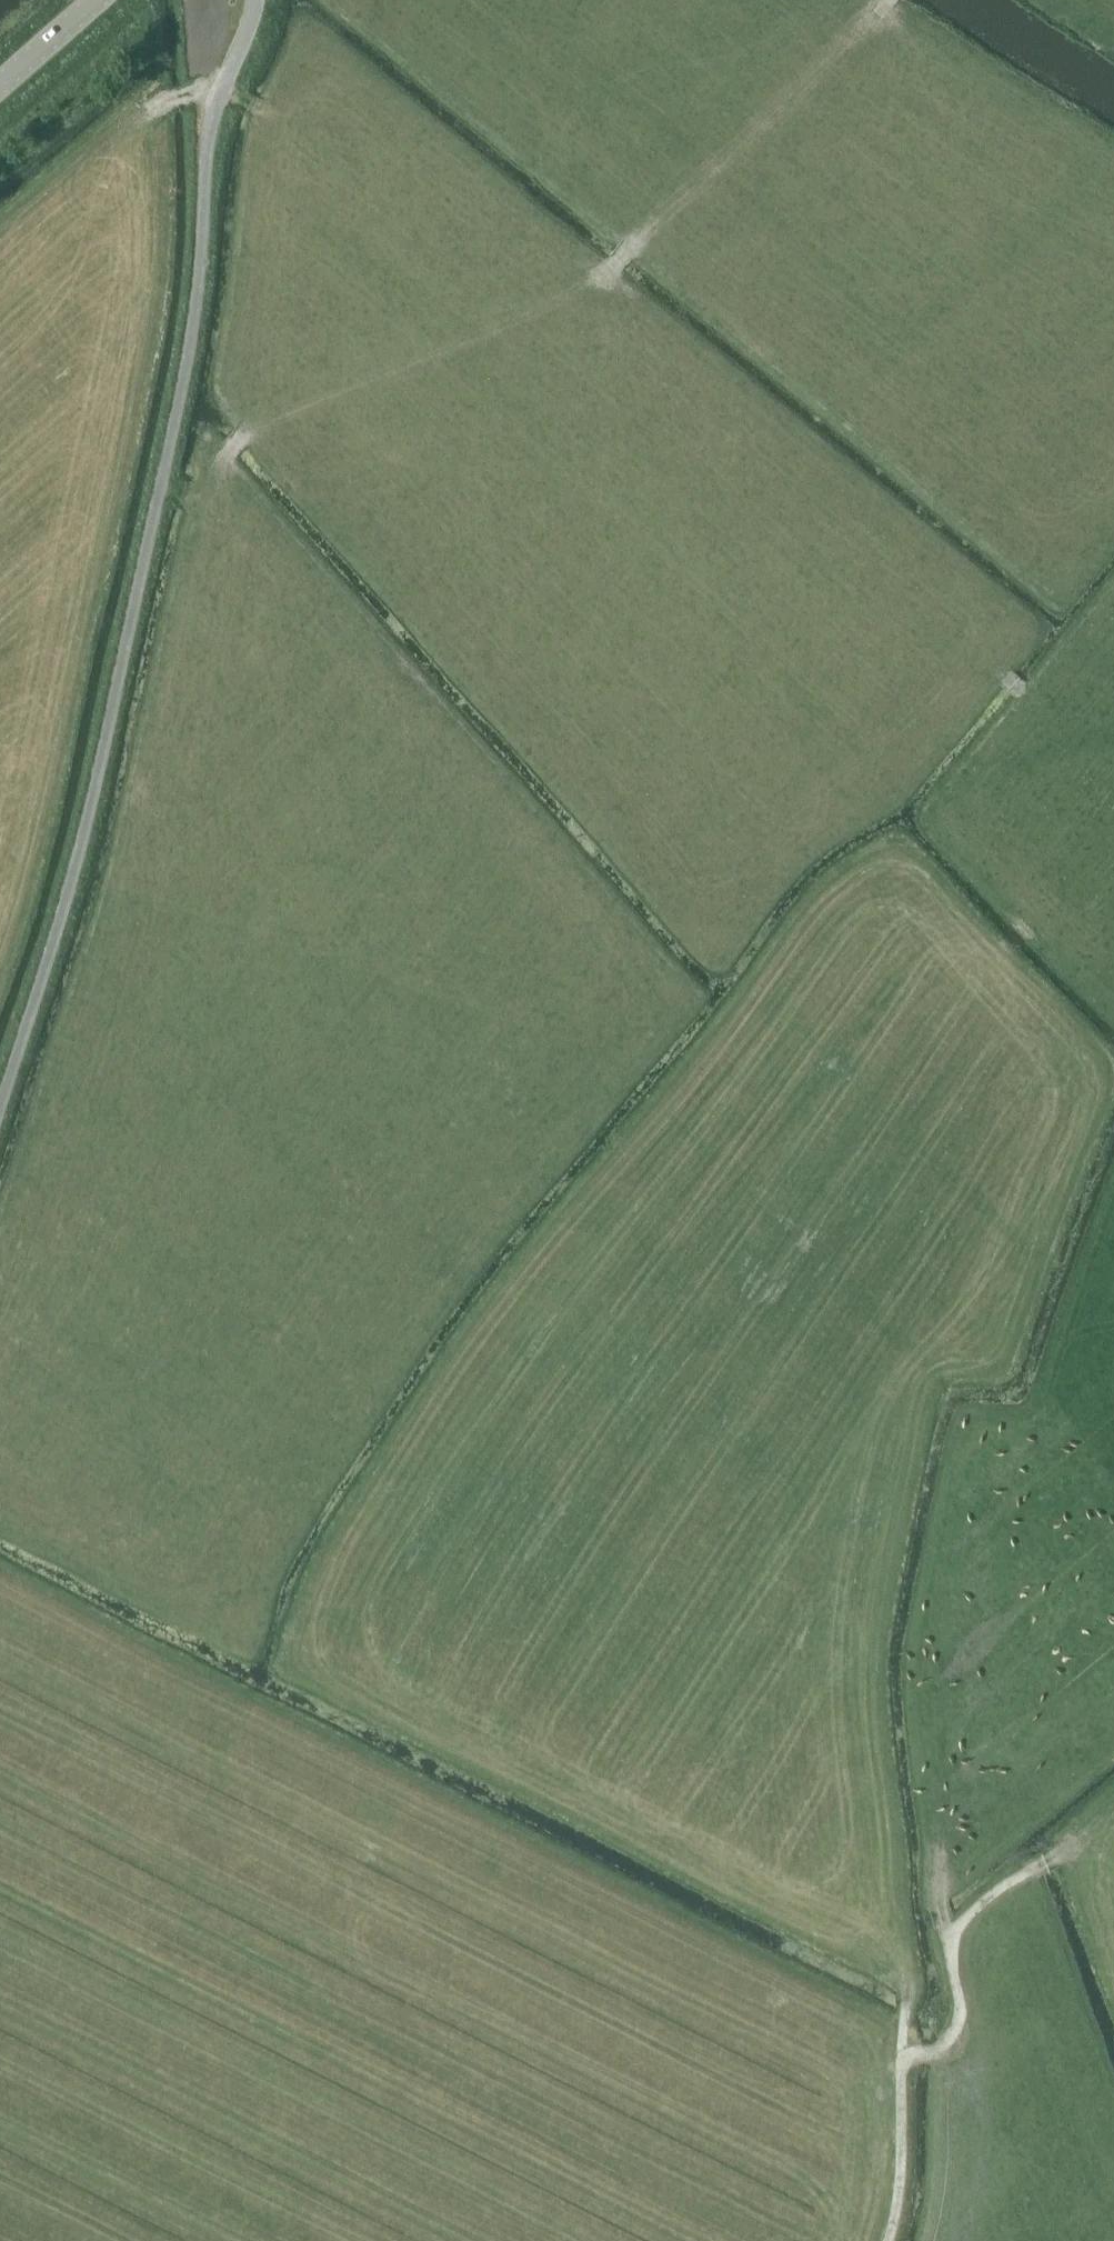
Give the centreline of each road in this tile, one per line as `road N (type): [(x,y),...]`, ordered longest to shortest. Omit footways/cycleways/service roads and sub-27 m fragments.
road 1 (unclassified): [(0,1093),(78,840),(178,385),(206,136),(252,0)]
road 2 (secondary): [(0,90),(99,0)]

